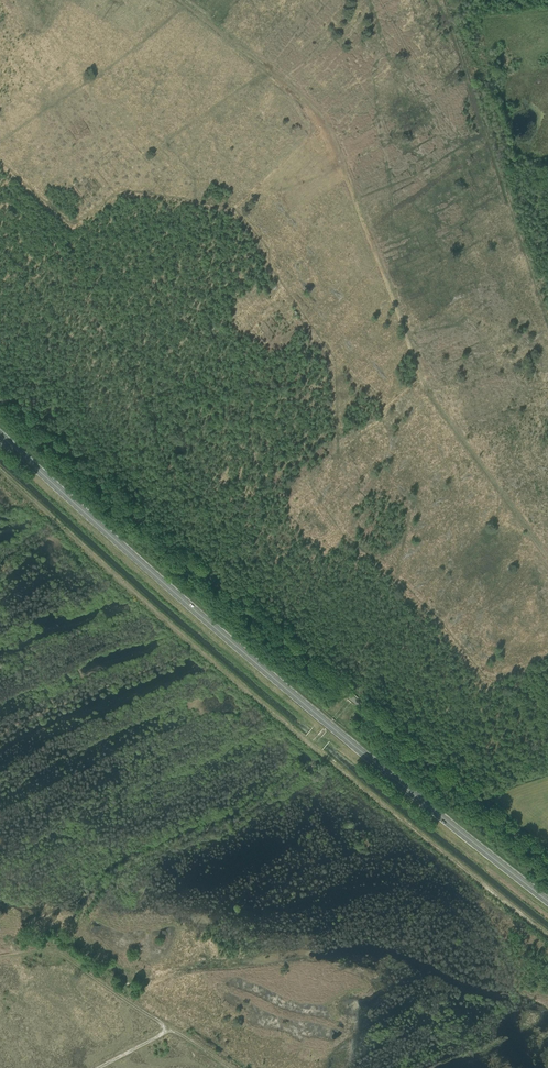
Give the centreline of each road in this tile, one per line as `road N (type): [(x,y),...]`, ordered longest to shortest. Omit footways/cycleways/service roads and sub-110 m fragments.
road 1 (primary): [(547,901),(303,703),(0,434)]
road 2 (track): [(547,936),(251,694),(0,470)]
road 3 (unclassified): [(547,863),(0,401)]
road 4 (track): [(0,957),(59,952),(172,1028)]
road 5 (track): [(96,1067),(172,1028),(234,1067)]

